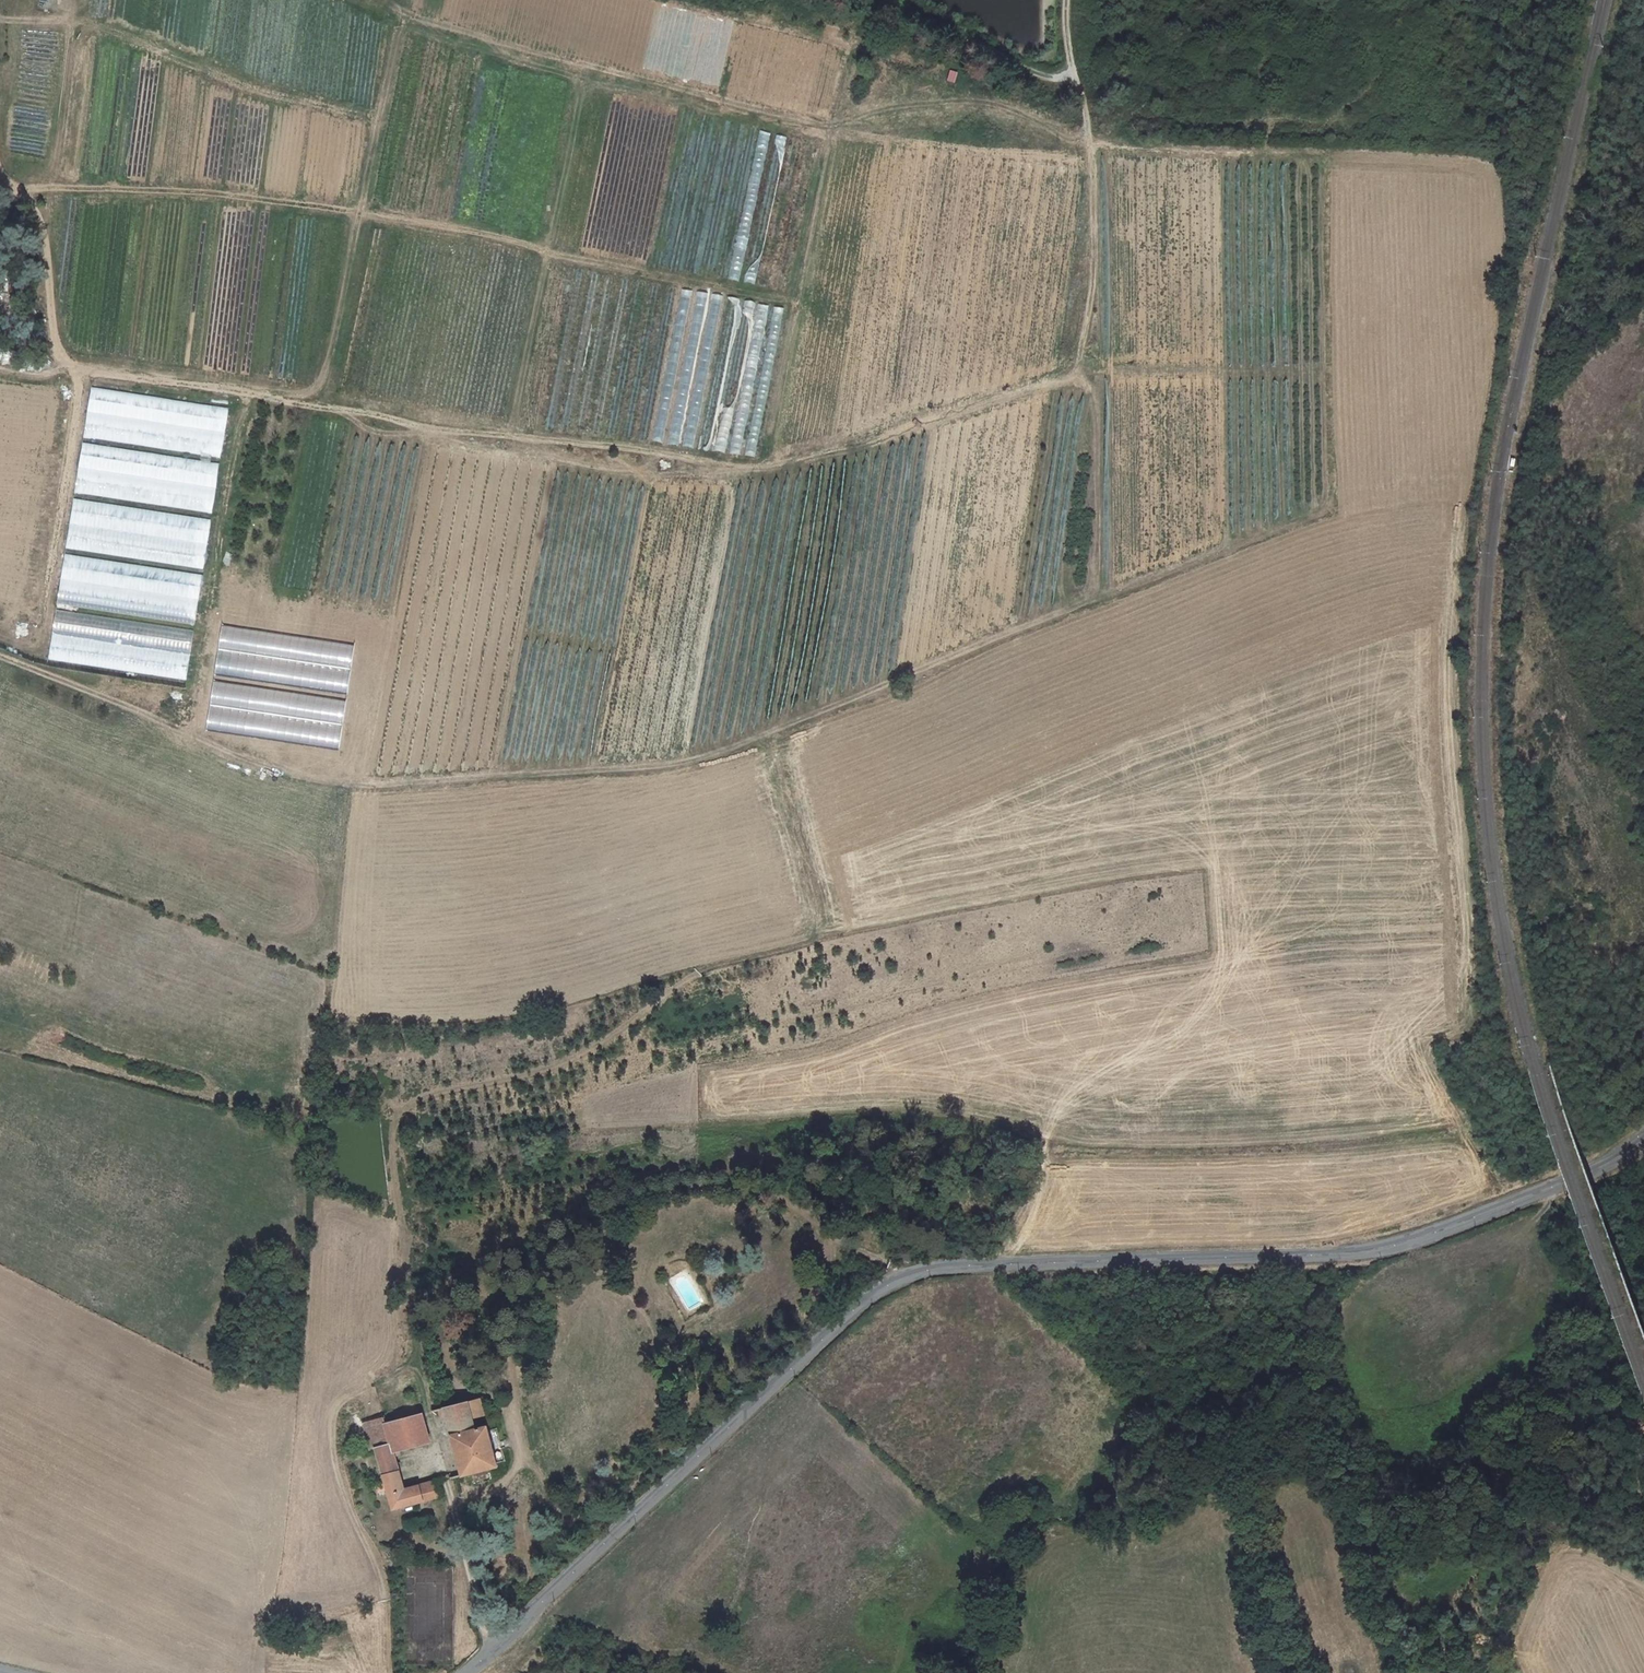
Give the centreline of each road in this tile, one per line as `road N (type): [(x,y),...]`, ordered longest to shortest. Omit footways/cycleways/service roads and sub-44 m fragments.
road 1 (track): [(0,202),(34,217),(48,368),(456,436),(762,466),(1076,370),(1094,230),(1069,82),(1070,0)]
road 2 (tertiary): [(1643,1136),(1546,1192),(1364,1253),(955,1267),(886,1284),(466,1672)]

